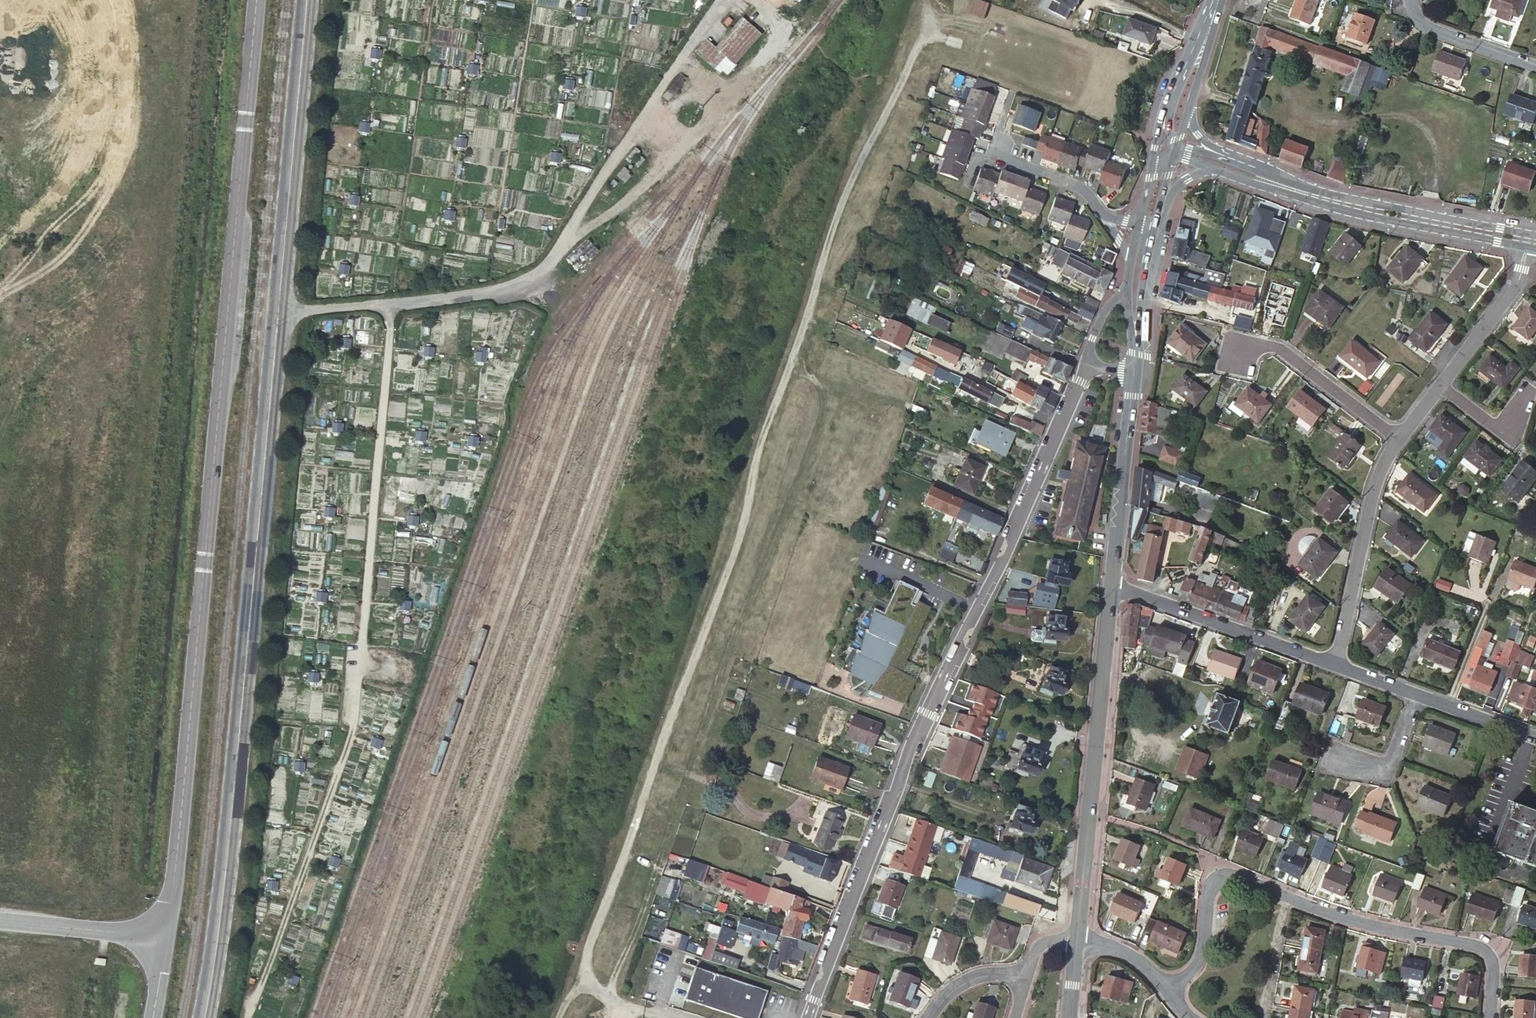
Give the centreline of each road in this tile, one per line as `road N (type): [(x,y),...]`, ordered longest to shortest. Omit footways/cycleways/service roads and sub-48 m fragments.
road 1 (track): [(561,1017),(588,987),(590,954),(742,538),(756,462),(872,141),(935,13)]
road 2 (tertiary): [(204,1017),(229,847),(307,0)]
road 3 (unclassified): [(163,936),(258,0)]
road 4 (residential): [(1087,366),(913,741),(809,1017)]
road 5 (secondary): [(1111,583),(1077,941)]
road 6 (residential): [(1486,1017),(1490,968),(1483,949),(1283,895)]
road 7 (tertiary): [(1528,240),(1268,181)]
road 8 (residential): [(1111,583),(1334,664)]
road 9 (residential): [(1334,664),(1376,471),(1396,439)]
road 10 (secondary): [(1134,371),(1111,583)]
road 11 (residential): [(1396,439),(1274,346),(1239,341),(1236,356)]
road 12 (residential): [(1283,895),(1232,875),(1210,881),(1195,959),(1165,991)]
road 13 (residential): [(1437,385),(1520,276),(1528,240)]
road 14 (unclassified): [(0,921),(163,936)]
road 15 (residential): [(1409,0),(1415,20),(1430,32),(1535,67)]
road 16 (residential): [(1103,216),(1079,188),(1009,160),(997,143)]
road 17 (residential): [(1416,694),(1383,769),(1337,757)]
road 18 (residential): [(1437,385),(1498,430),(1530,390)]
road 19 (residential): [(1416,694),(1535,736)]
road 20 (unclassified): [(1261,1017),(1283,895)]
road 21 (secondary): [(1135,349),(1157,227)]

